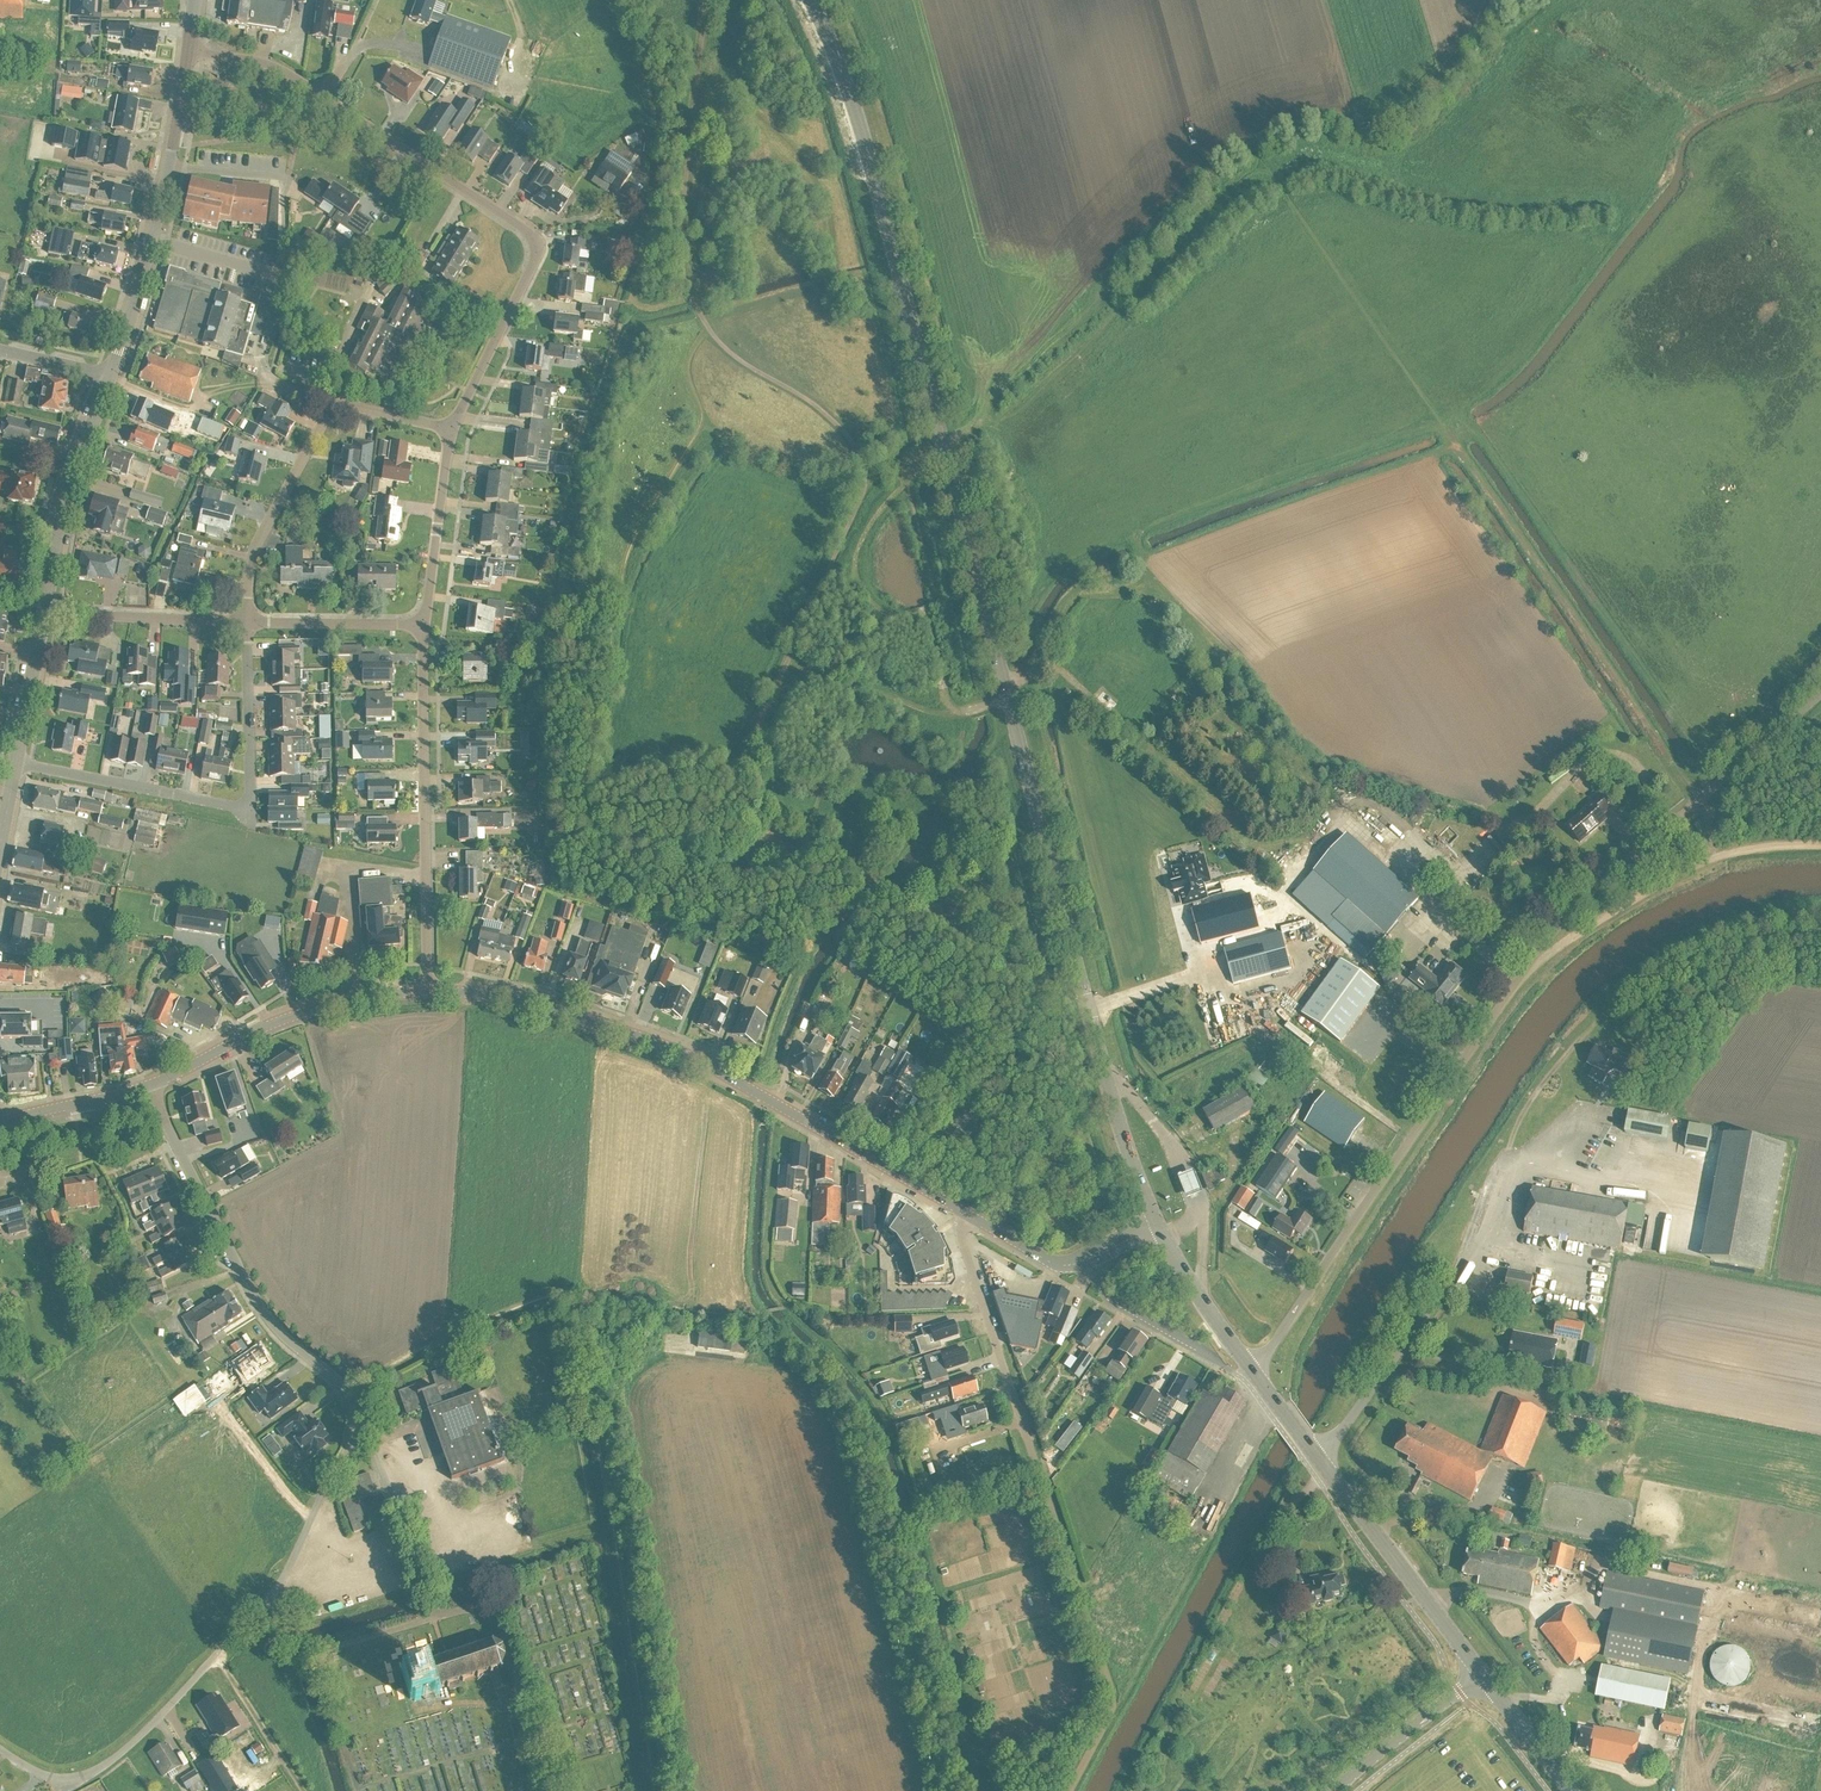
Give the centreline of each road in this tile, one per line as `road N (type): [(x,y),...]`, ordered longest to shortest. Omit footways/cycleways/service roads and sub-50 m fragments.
road 1 (primary): [(1158,1228),(1105,1076),(843,76),(814,0)]
road 2 (residential): [(0,1751),(62,1784),(116,1759),(271,1595),(355,1437),(347,1393),(279,1333),(224,1249),(154,1085)]
road 3 (unclassified): [(1252,1372),(1511,990),(1573,913),(1820,689)]
road 4 (residential): [(450,435),(536,262),(534,239),(269,63),(188,51)]
road 5 (unclassified): [(1073,1790),(1114,1716),(962,1241),(966,1215)]
road 6 (secondary): [(426,994),(487,996),(570,1014),(700,1063),(966,1215)]
road 7 (track): [(1820,913),(1743,919),(1660,956),(1618,989),(1524,1112),(1511,1151)]
road 8 (residential): [(15,765),(243,805),(246,623)]
road 9 (primary): [(1485,1678),(1252,1372)]
road 10 (residential): [(426,994),(421,625)]
road 11 (track): [(1820,844),(1713,855),(1532,962)]
road 12 (secondary): [(154,1085),(283,1020),(373,995),(426,994)]
road 13 (tertiary): [(42,613),(70,471),(109,376)]
road 14 (residential): [(246,623),(251,550),(338,407)]
road 15 (tertiary): [(109,376),(169,167)]
road 16 (residential): [(246,623),(42,613)]
road 17 (residential): [(421,625),(450,435)]
road 18 (secondary): [(1336,1790),(1485,1678)]
road 19 (residential): [(421,625),(246,623)]
road 20 (primary): [(1252,1372),(1158,1228)]
road 21 (residential): [(1089,1257),(1111,1297),(1211,1357)]
road 22 (track): [(216,1656),(302,1790)]
road 23 (secondary): [(0,1120),(154,1085)]
road 24 (tertiary): [(15,765),(42,613)]
road 25 (primary): [(1569,1790),(1485,1678)]
road 26 (secondary): [(966,1215),(1057,1265),(1089,1257)]

